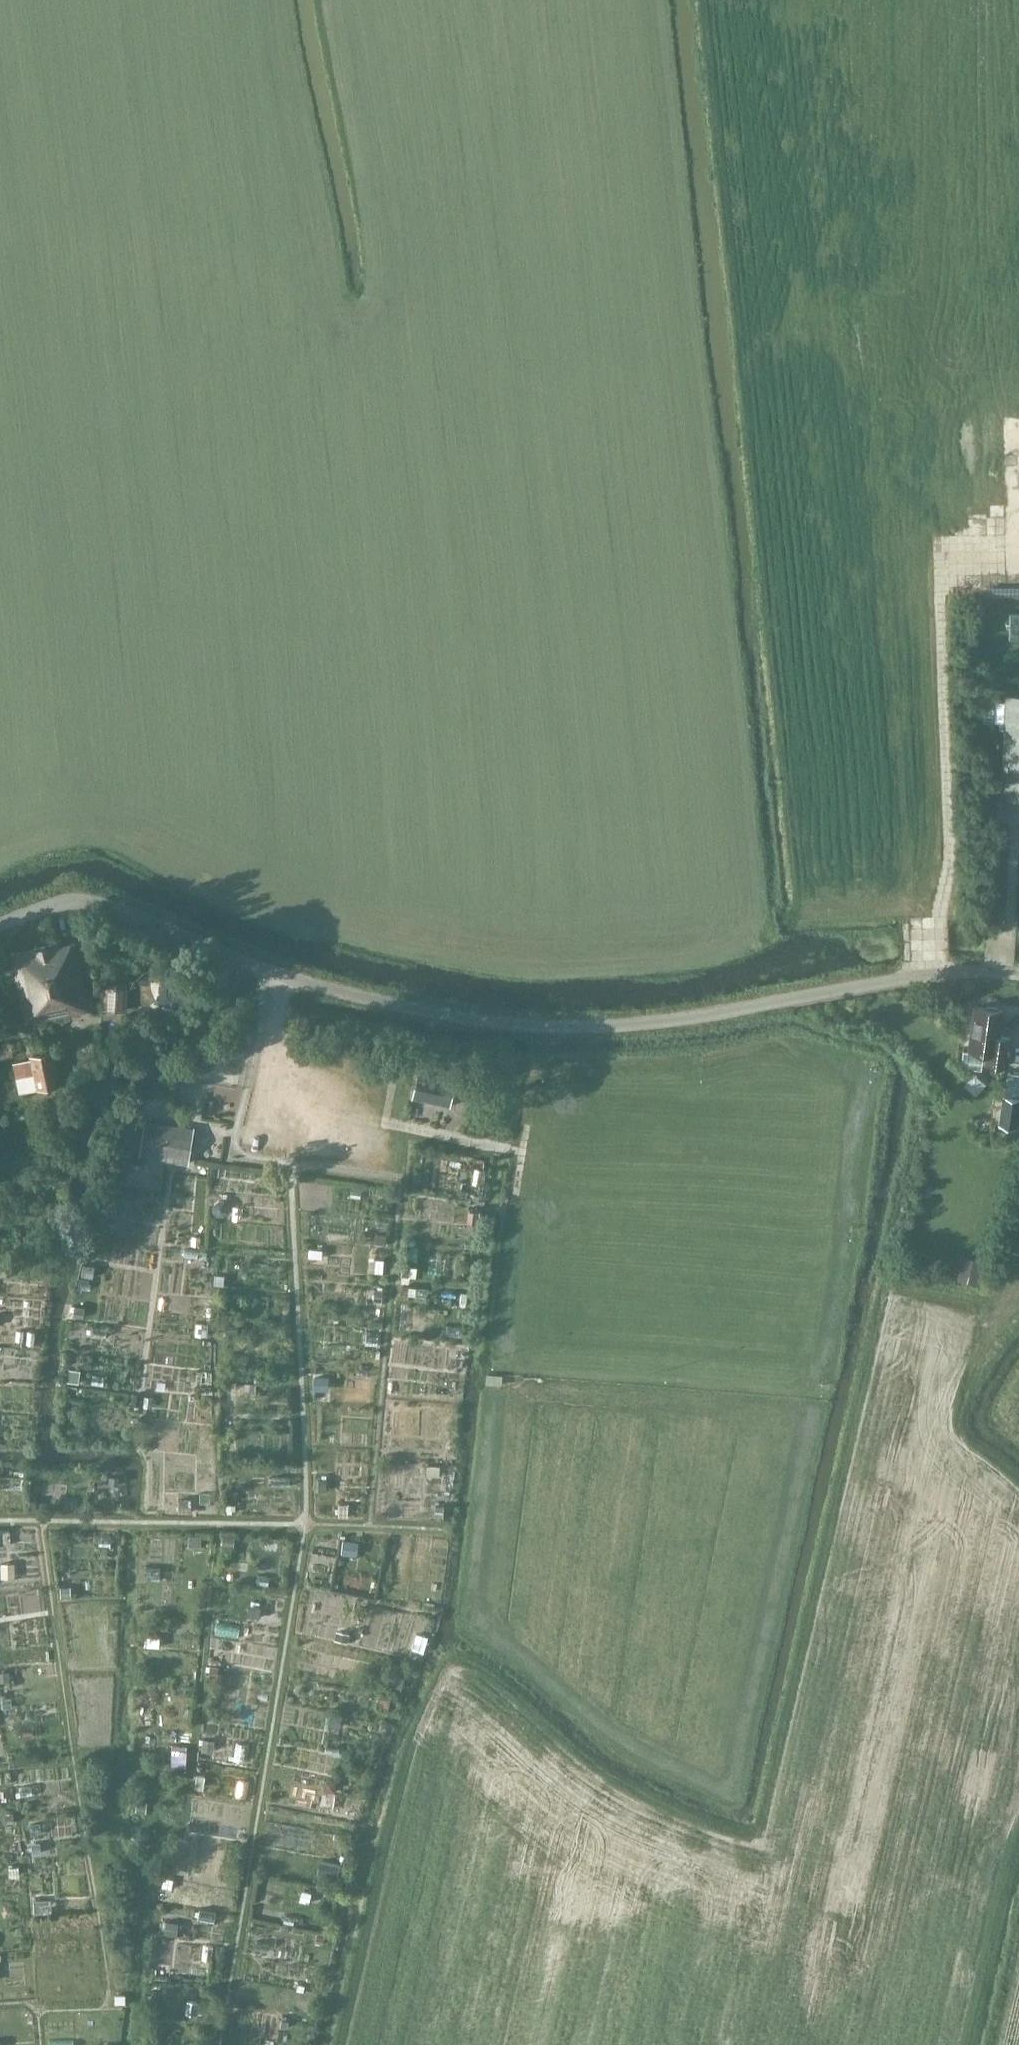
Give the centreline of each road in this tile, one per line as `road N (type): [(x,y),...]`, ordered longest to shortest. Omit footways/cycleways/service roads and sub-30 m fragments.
road 1 (unclassified): [(1018,978),(919,979),(758,1008),(521,1030),(278,973),(102,904),(65,900),(0,922)]

